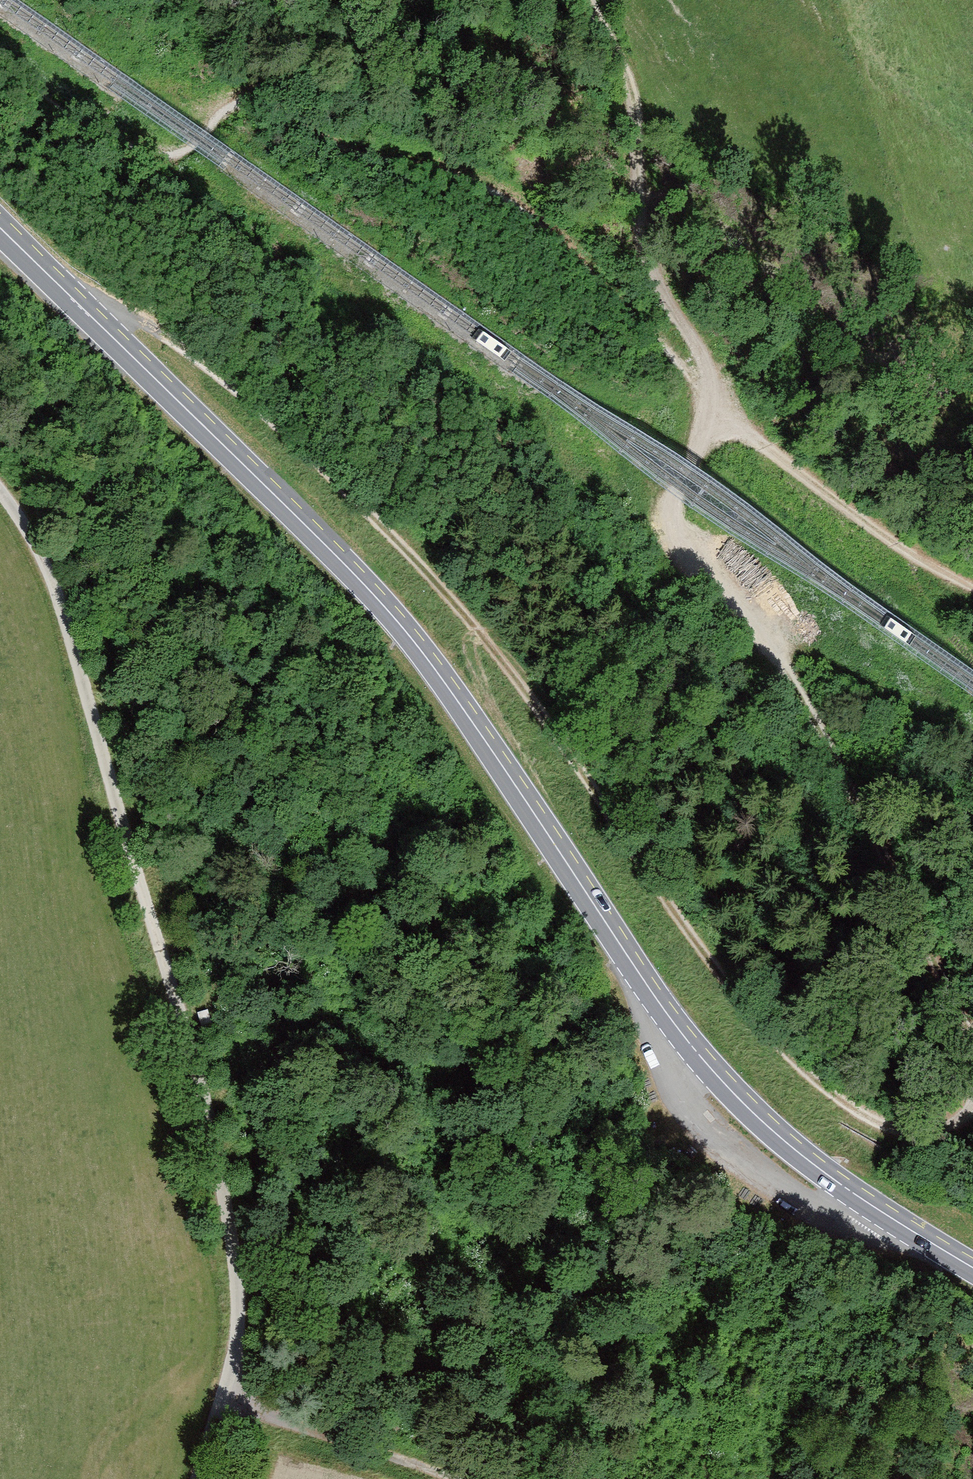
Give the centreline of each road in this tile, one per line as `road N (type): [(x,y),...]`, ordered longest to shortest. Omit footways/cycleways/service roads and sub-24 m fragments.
road 1 (primary): [(0,229),(369,592),(447,681),(694,1051),(766,1125),(845,1187),(972,1267)]
road 2 (track): [(972,1082),(961,1127),(879,1122),(826,1084),(698,948),(504,654),(368,509),(195,349),(51,279)]
road 3 (unclassified): [(0,490),(24,518),(184,1022),(236,1248),(229,1394)]
road 4 (track): [(713,394),(643,494),(641,515),(754,627),(814,721),(944,978),(972,1052)]
road 5 (track): [(591,0),(626,73),(656,283),(713,394)]
road 6 (track): [(713,394),(908,553),(972,587)]
road 7 (unclassified): [(229,1394),(439,1478)]

